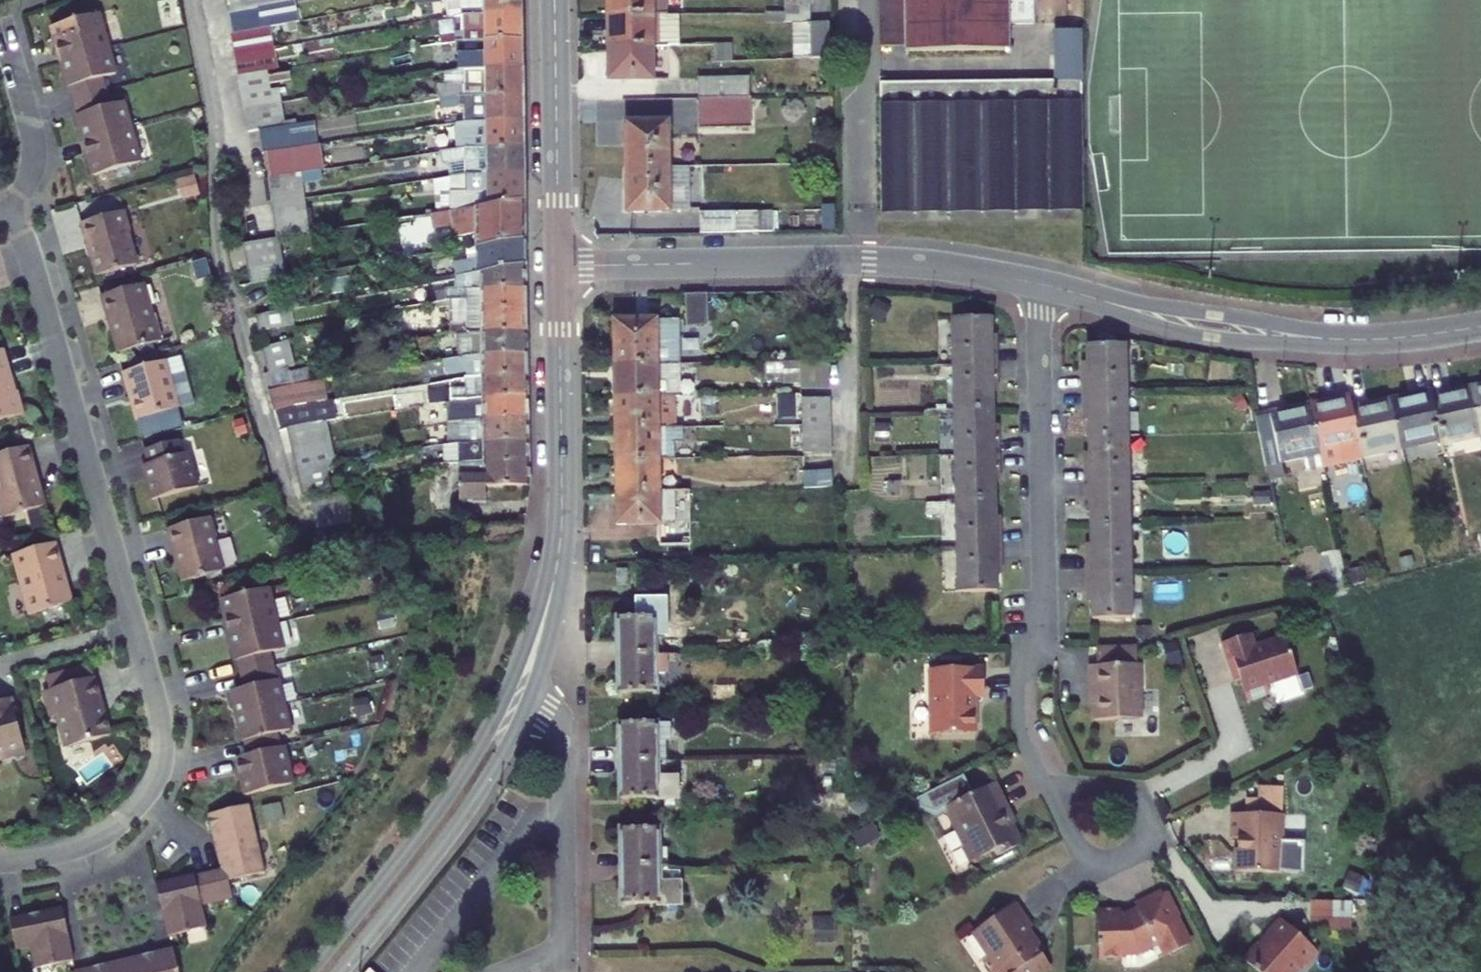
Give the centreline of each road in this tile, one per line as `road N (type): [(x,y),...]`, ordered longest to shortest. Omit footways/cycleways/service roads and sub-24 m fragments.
road 1 (residential): [(4,216),(29,248),(159,709),(163,749),(153,784),(115,827),(52,854),(0,860)]
road 2 (residential): [(1048,782),(1022,697),(1045,603),(1038,284)]
road 3 (residential): [(559,266),(896,262),(1038,284)]
road 4 (residential): [(1038,284),(1175,320),(1296,338),(1377,339),(1480,326)]
road 5 (tertiary): [(510,687),(433,818),(305,971)]
road 6 (tertiary): [(336,971),(462,818),(531,697)]
road 7 (tertiary): [(559,266),(557,573)]
road 8 (tertiary): [(555,0),(559,266)]
road 9 (residential): [(531,697),(562,731),(564,951)]
road 10 (residential): [(1048,782),(1137,790),(1159,843),(1089,873)]
road 11 (residential): [(4,216),(28,181),(34,151),(3,38)]
road 12 (tertiary): [(531,697),(557,573)]
road 13 (tertiary): [(557,573),(510,687)]

